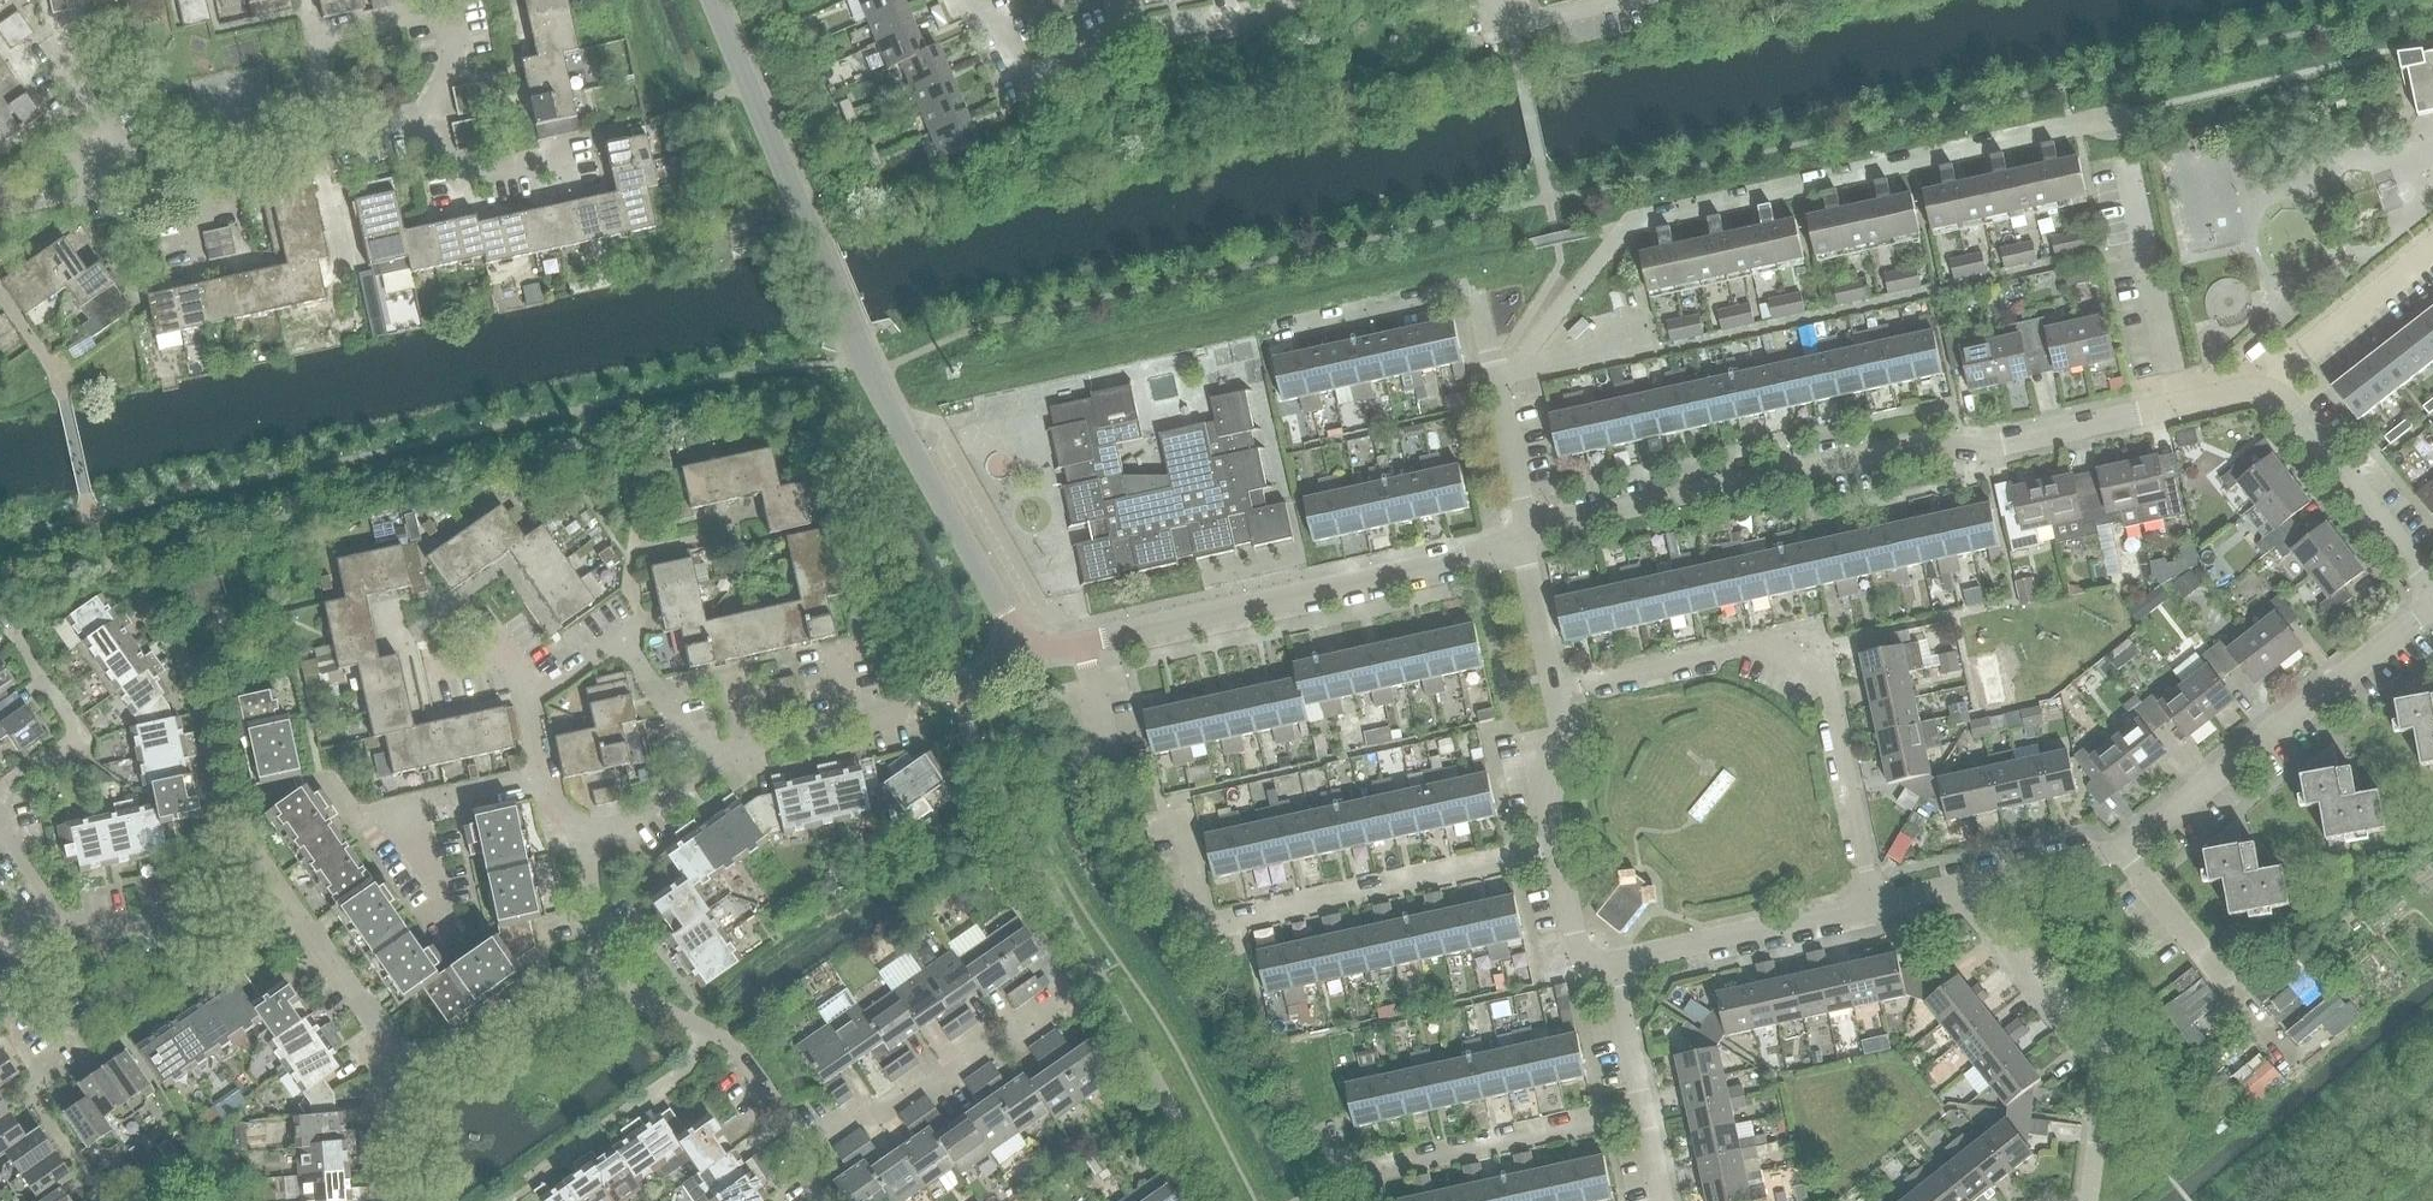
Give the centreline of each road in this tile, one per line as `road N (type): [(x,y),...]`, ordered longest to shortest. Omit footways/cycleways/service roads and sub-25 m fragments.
road 1 (residential): [(1022,645),(854,338),(709,0)]
road 2 (residential): [(1517,369),(1623,224),(2108,121)]
road 3 (residential): [(1520,539),(1558,523),(1920,446),(2002,445),(2178,404)]
road 4 (residential): [(1022,645),(1083,644),(1520,539)]
road 5 (residential): [(1875,903),(1820,676),(1754,647),(1556,697)]
road 6 (residential): [(1556,849),(1217,925),(1204,914),(1182,813)]
road 7 (residential): [(282,898),(228,826),(196,678),(106,553)]
road 8 (residential): [(2122,848),(2432,604)]
road 9 (residential): [(958,0),(1004,24),(1026,74),(1111,39),(1299,0)]
road 10 (residential): [(1960,885),(2099,1066),(2087,1200)]
road 11 (residential): [(418,116),(453,55),(443,13),(336,29),(313,44),(322,89),(312,137)]
road 12 (residential): [(1332,1145),(1346,1175),(1643,1106)]
road 13 (residential): [(806,1141),(947,1067),(1076,985)]
road 14 (residential): [(1494,376),(1473,293),(1274,337)]
road 15 (residential): [(806,1141),(746,1055),(597,978)]
road 16 (residential): [(1612,965),(1875,903)]
road 17 (residential): [(2432,592),(2288,405),(2263,390)]
road 18 (residential): [(449,920),(407,809),(542,776)]
road 19 (residential): [(2275,1043),(2122,848)]
road 20 (residential): [(2178,404),(2127,163)]
road 21 (residential): [(56,916),(78,938),(282,898)]
road 22 (residential): [(0,788),(74,737),(0,620)]
road 23 (residential): [(2263,390),(2432,252)]
road 24 (residential): [(404,1065),(490,1052),(597,978)]
road 25 (residential): [(404,1065),(282,898)]
road 26 (residential): [(116,181),(312,137)]
road 27 (residential): [(56,916),(2,952),(70,1060)]
road 28 (residential): [(418,116),(467,183),(553,161)]
road 29 (residential): [(1960,885),(2122,848)]
road 30 (residential): [(1520,539),(1521,505),(1494,376)]
road 31 (residential): [(1556,697),(1520,539)]
road 32 (residential): [(1556,849),(1544,791),(1566,741),(1556,697)]
road 33 (residential): [(714,764),(622,643)]
road 34 (residential): [(587,842),(714,764)]
road 35 (residential): [(1643,1106),(1612,965)]
road 36 (residential): [(116,181),(41,58)]
road 37 (residential): [(1612,965),(1594,965),(1579,952),(1556,849)]
road 38 (residential): [(1494,0),(1511,25),(1621,0)]
road 39 (residential): [(597,978),(587,842)]
road 40 (residential): [(411,1200),(404,1065)]
road 41 (residential): [(714,764),(839,719)]
road 42 (residential): [(1517,369),(1644,337)]
road 43 (residential): [(528,703),(500,656),(433,673)]

